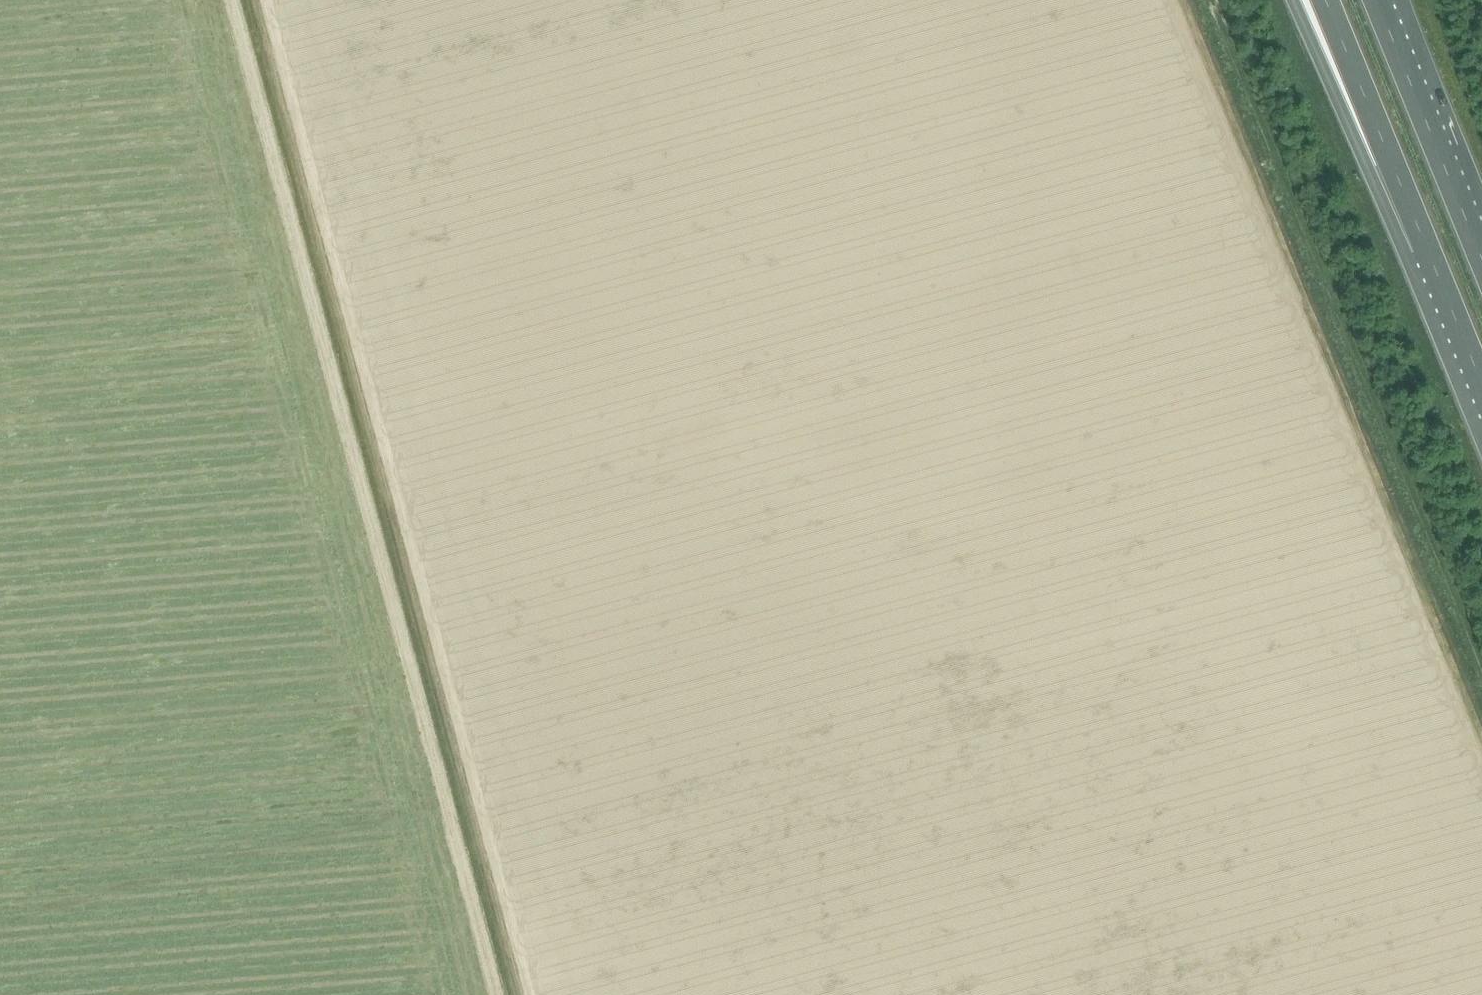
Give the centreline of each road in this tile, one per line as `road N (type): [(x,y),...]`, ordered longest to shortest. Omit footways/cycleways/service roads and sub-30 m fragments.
road 1 (trunk): [(1292,0),(1426,248)]
road 2 (trunk): [(1481,260),(1376,0)]
road 3 (trunk): [(1325,0),(1426,248)]
road 4 (trunk): [(1426,248),(1481,386)]

